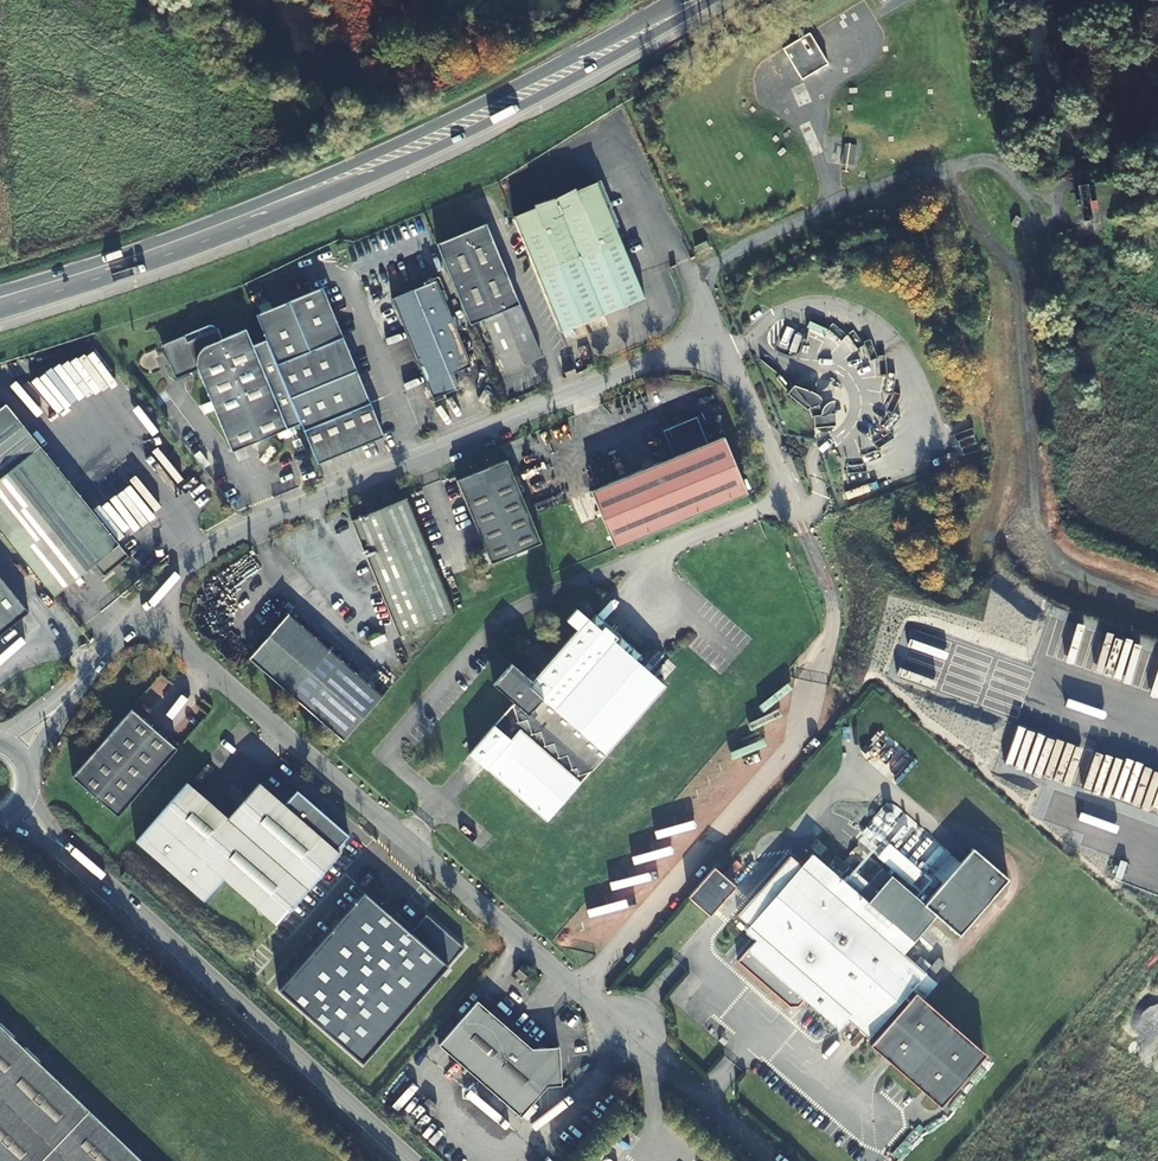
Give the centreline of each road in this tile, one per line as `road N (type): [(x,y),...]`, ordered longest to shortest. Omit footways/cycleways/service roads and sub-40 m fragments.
road 1 (unclassified): [(65,700),(191,565),(247,529),(716,340)]
road 2 (primary): [(689,0),(483,118),(219,228),(0,301)]
road 3 (track): [(1157,607),(1068,572),(1042,551),(1023,510),(945,0)]
road 4 (tertiary): [(70,852),(411,1160)]
road 5 (track): [(894,0),(873,12),(814,120),(818,205),(733,249)]
road 6 (track): [(818,205),(917,176),(980,216)]

